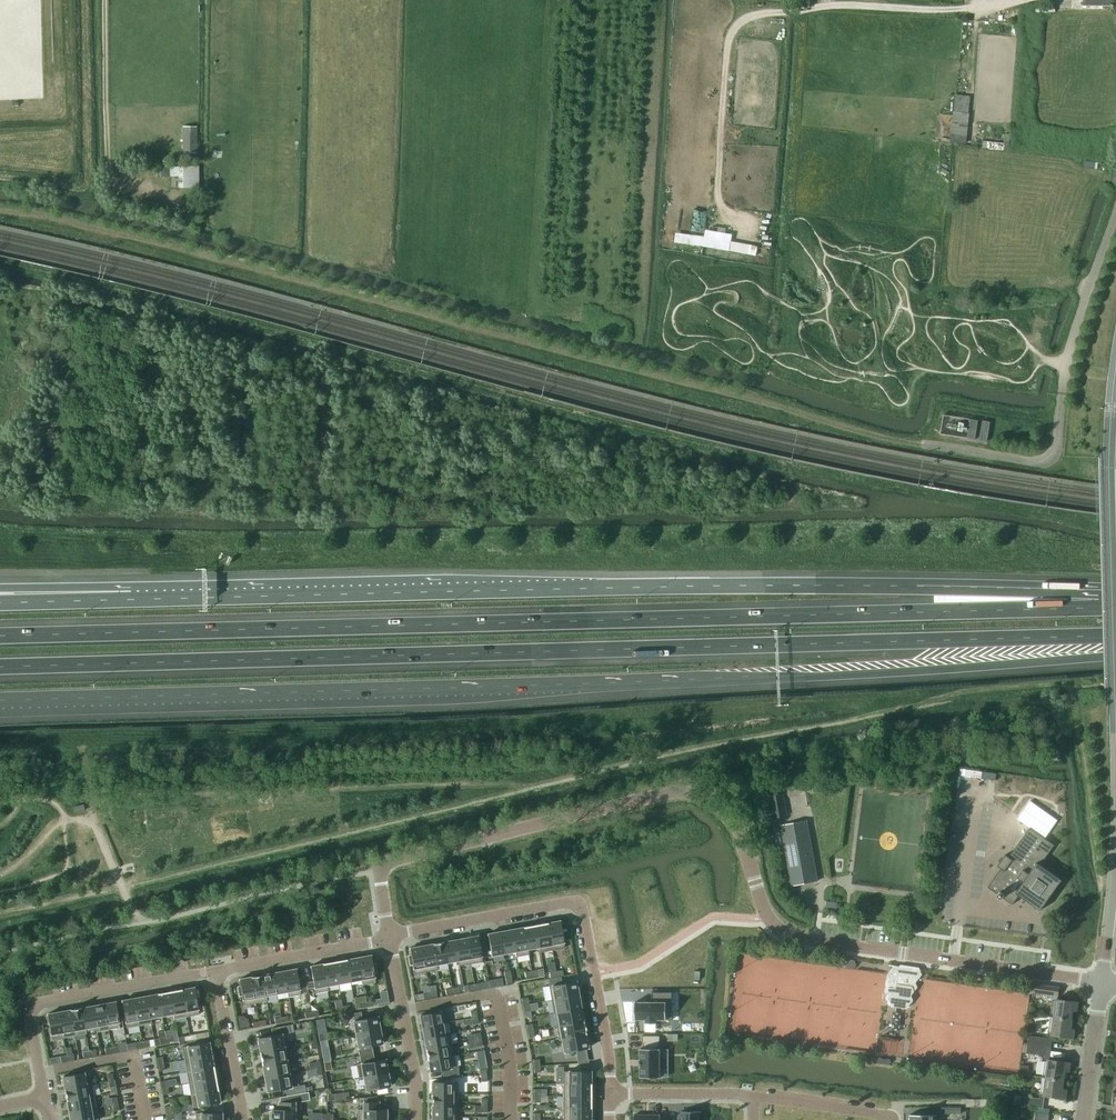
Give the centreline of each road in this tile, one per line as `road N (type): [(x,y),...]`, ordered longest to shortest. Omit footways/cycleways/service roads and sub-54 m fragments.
road 1 (motorway): [(0,700),(754,680),(1115,657)]
road 2 (motorway): [(0,667),(1115,636)]
road 3 (motorway): [(1094,608),(0,635)]
road 4 (motorway): [(1094,608),(915,587),(137,599)]
road 5 (track): [(0,209),(178,247),(923,444)]
road 6 (track): [(826,255),(830,275),(874,326),(868,355),(846,361),(833,336),(824,281),(791,234),(797,218),(842,249),(891,254),(933,240),(927,281),(916,280),(904,260),(894,264),(914,328),(897,352),(905,363),(1019,383),(1038,369),(1038,355),(1010,322),(918,316)]
road 7 (residential): [(1102,981),(771,928),(731,818),(680,790),(376,866),(390,937)]
road 8 (track): [(0,282),(856,500)]
road 9 (track): [(1029,0),(968,10),(828,4),(745,19),(728,43),(718,193),(734,222)]
road 10 (track): [(828,308),(804,315),(756,285),(714,288),(673,262),(667,343),(682,349),(709,342),(744,363),(754,355),(743,341),(675,328),(674,312),(705,292)]
road 11 (track): [(705,292),(736,295),(716,314),(788,368),(875,384),(896,404),(907,403),(895,377),(837,368),(800,340),(805,323),(830,323)]
road 12 (residential): [(610,1094),(578,905),(390,937)]
road 13 (tertiary): [(1115,726),(1109,468),(1115,367)]
road 14 (residential): [(200,973),(37,1005),(30,1022),(45,1097)]
road 15 (track): [(932,317),(928,335),(953,367),(969,357),(954,334),(962,324),(980,351),(1004,363),(1029,343)]
road 16 (residential): [(390,937),(415,1119)]
road 17 (residential): [(390,937),(215,970)]
road 18 (residential): [(241,1119),(215,970)]
road 19 (residential): [(610,1094),(753,1097)]
road 20 (residential): [(753,1097),(892,1119)]
road 21 (tertiary): [(1084,1119),(1102,981)]
road 22 (motorway): [(137,599),(0,589)]
road 23 (motorway): [(137,599),(0,603)]
road 24 (track): [(918,316),(902,307),(886,276),(826,255),(821,240)]
road 25 (tertiary): [(1102,981),(1115,852)]

